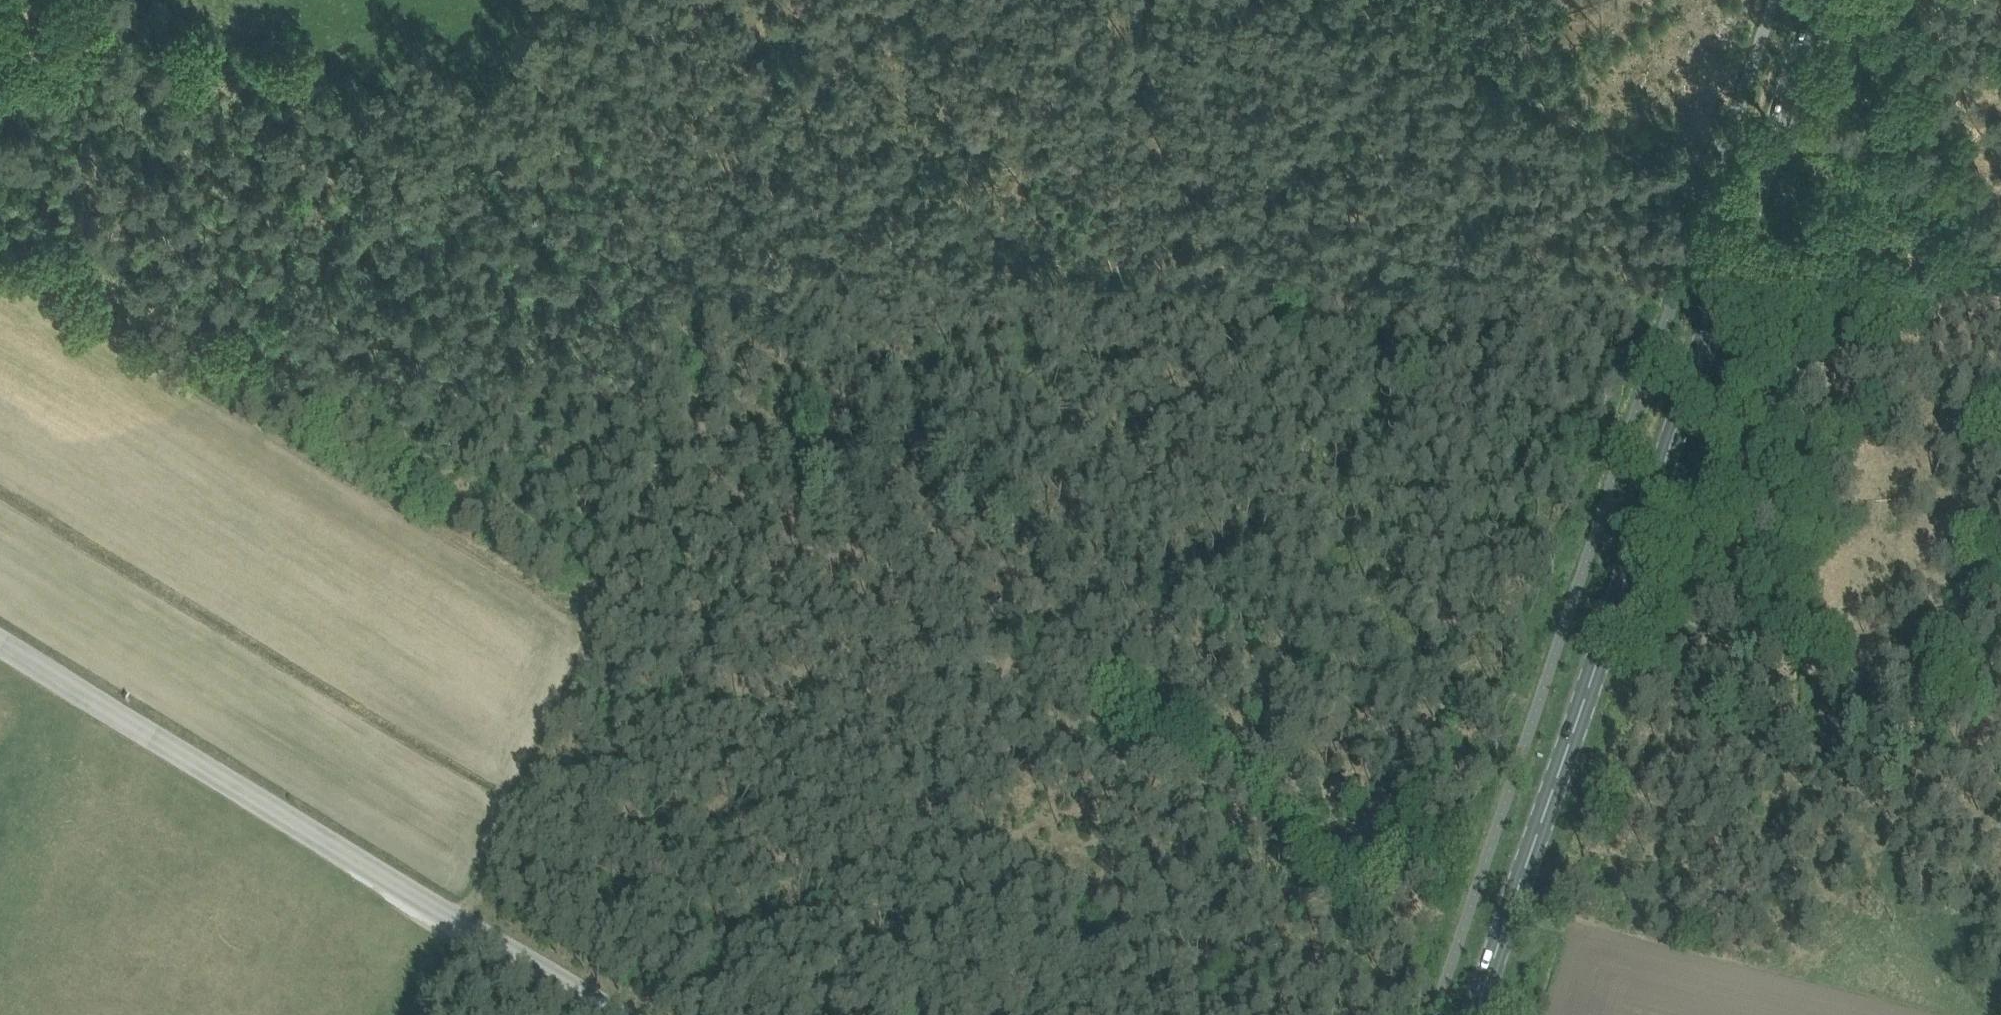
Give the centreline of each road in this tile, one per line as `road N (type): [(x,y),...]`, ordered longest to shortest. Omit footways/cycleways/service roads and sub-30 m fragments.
road 1 (secondary): [(1477,1014),(1819,0)]
road 2 (unclassified): [(607,1014),(0,639)]

